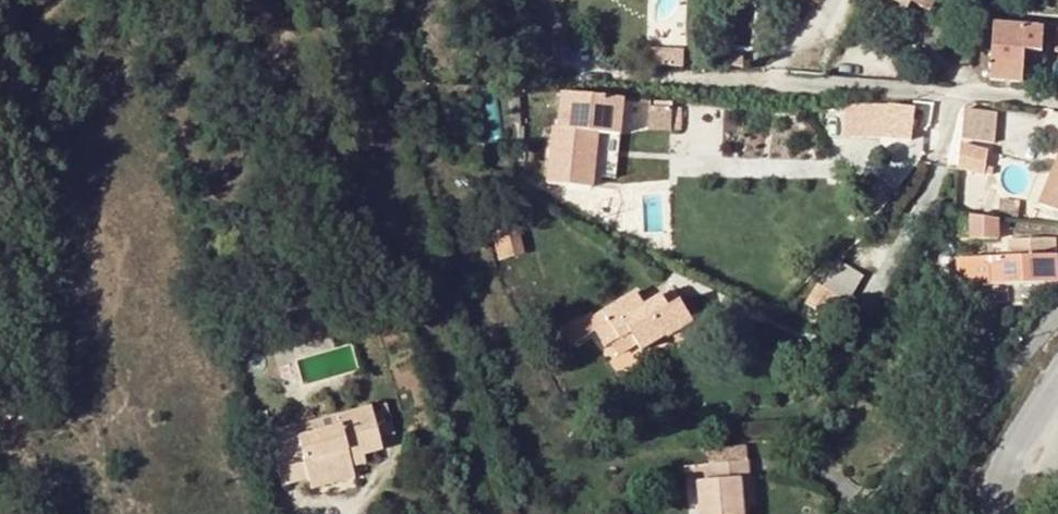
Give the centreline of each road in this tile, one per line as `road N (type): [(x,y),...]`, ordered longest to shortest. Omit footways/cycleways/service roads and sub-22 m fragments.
road 1 (residential): [(1057,100),(696,81)]
road 2 (residential): [(876,513),(1057,318)]
road 3 (tertiary): [(1000,513),(1023,447),(1057,388)]

